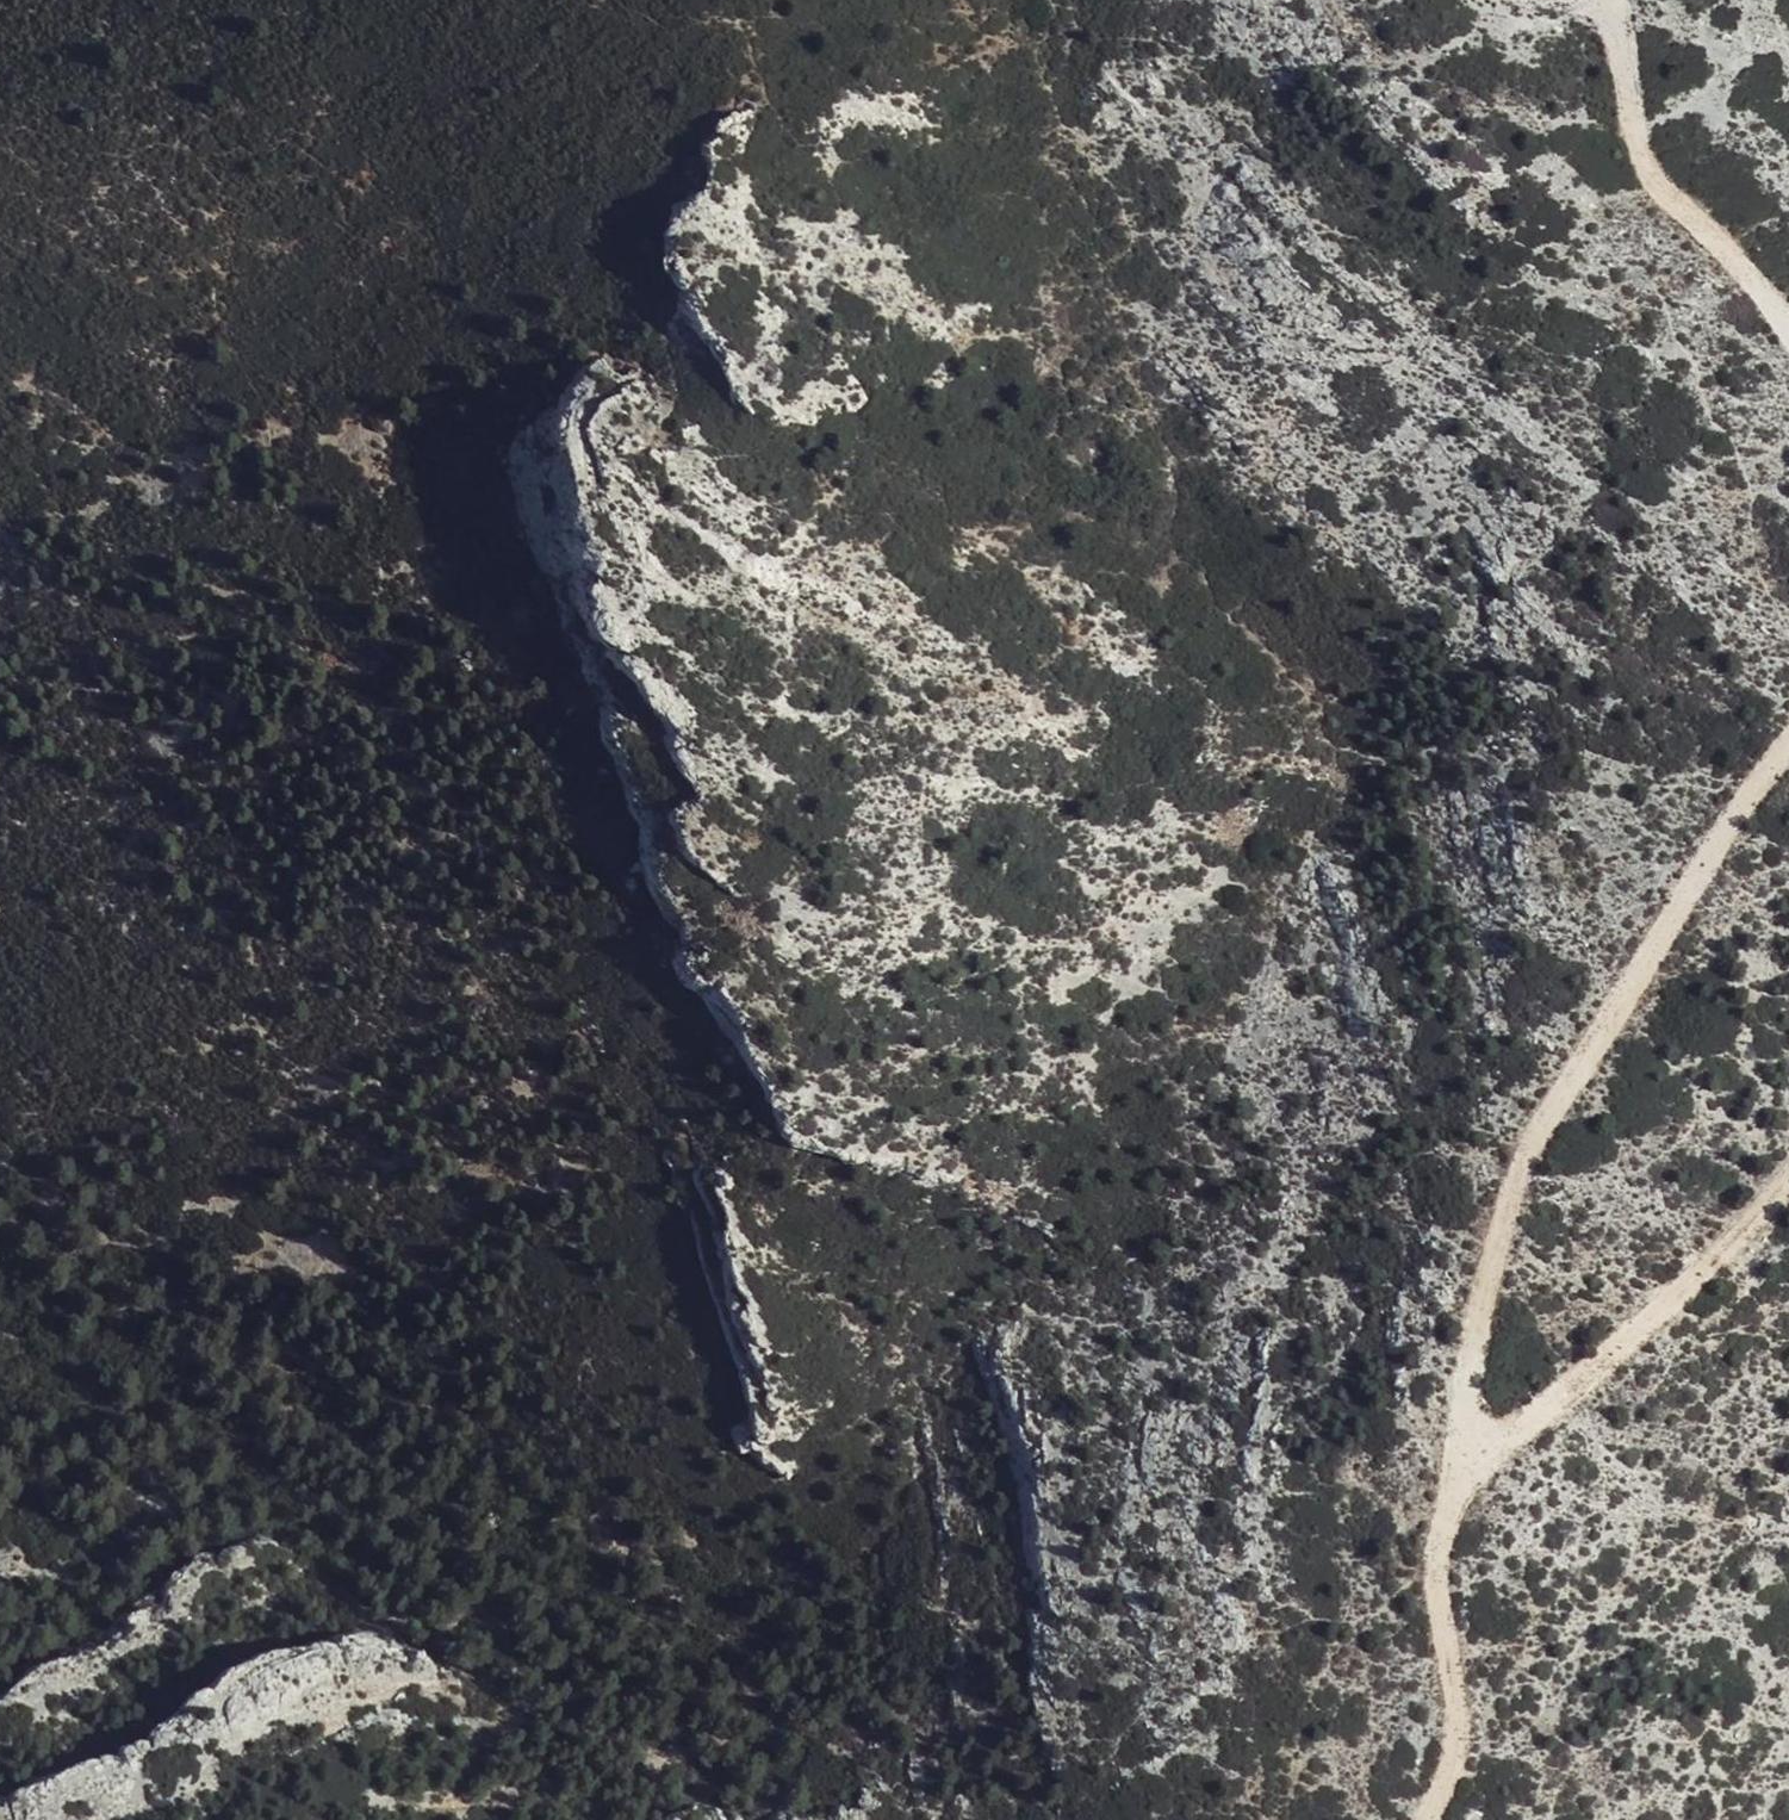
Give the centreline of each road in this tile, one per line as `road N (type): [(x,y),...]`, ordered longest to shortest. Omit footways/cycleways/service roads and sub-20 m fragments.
road 1 (track): [(1788,742),(1730,822),(1516,1183),(1437,1543),(1435,1597),(1461,1739),(1433,1819)]
road 2 (track): [(1446,1502),(1641,1326),(1788,1171)]
road 3 (track): [(1611,0),(1635,149),(1652,189),(1724,247),(1788,329)]

